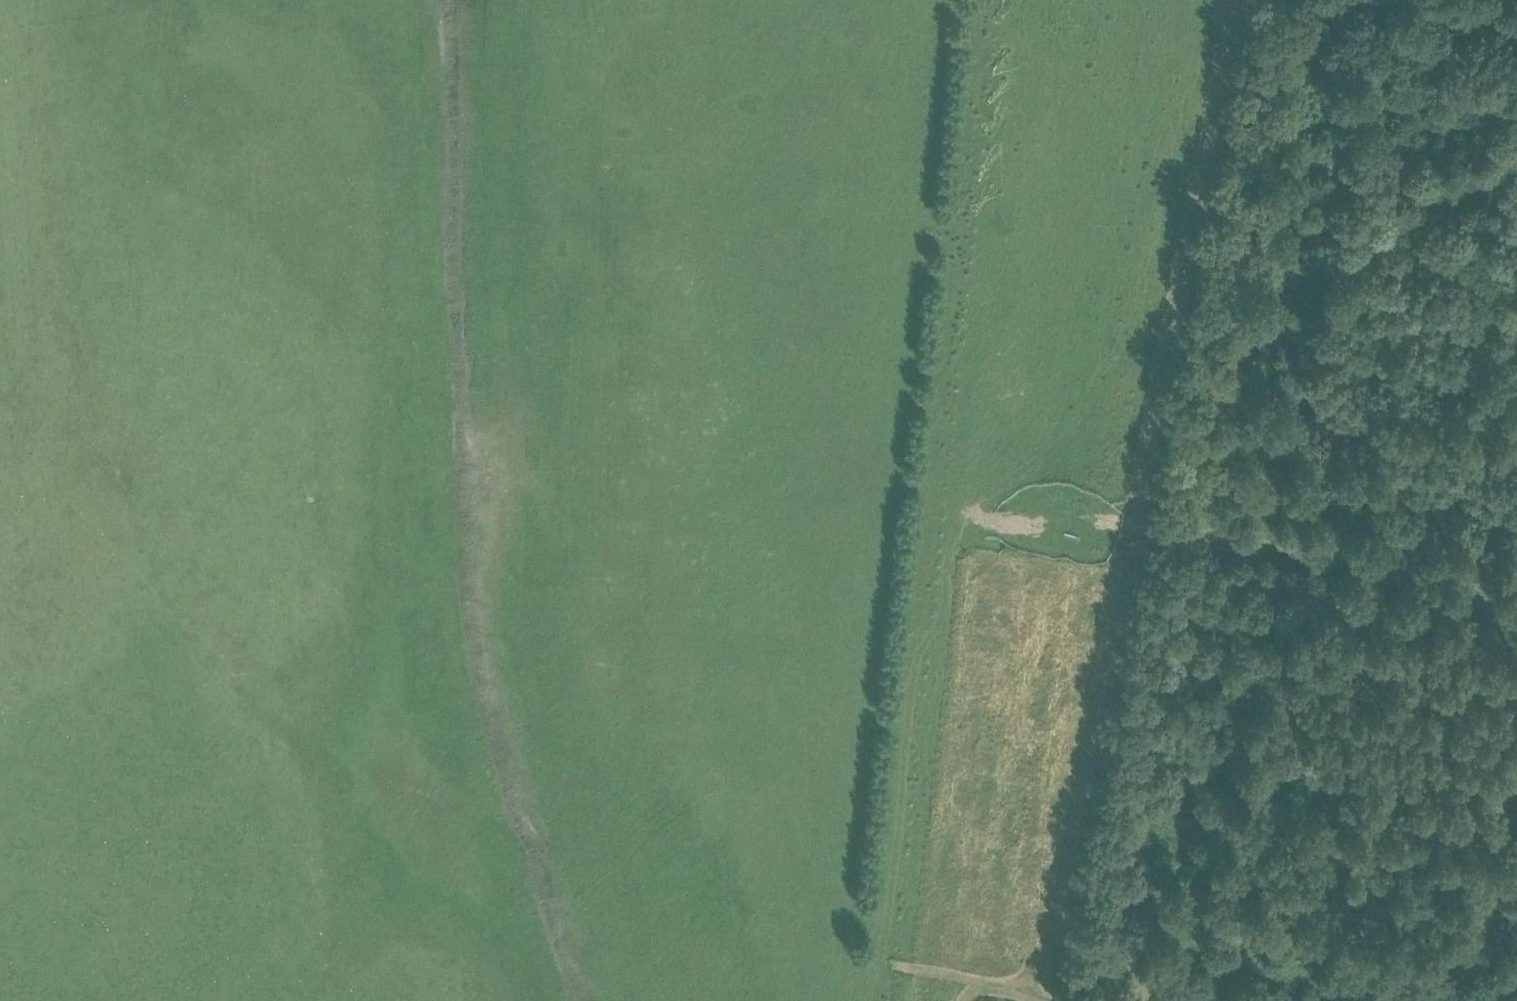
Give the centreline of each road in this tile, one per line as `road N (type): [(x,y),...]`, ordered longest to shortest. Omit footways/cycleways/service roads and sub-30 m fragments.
road 1 (track): [(1101,1000),(1070,996),(1055,977),(1246,0)]

